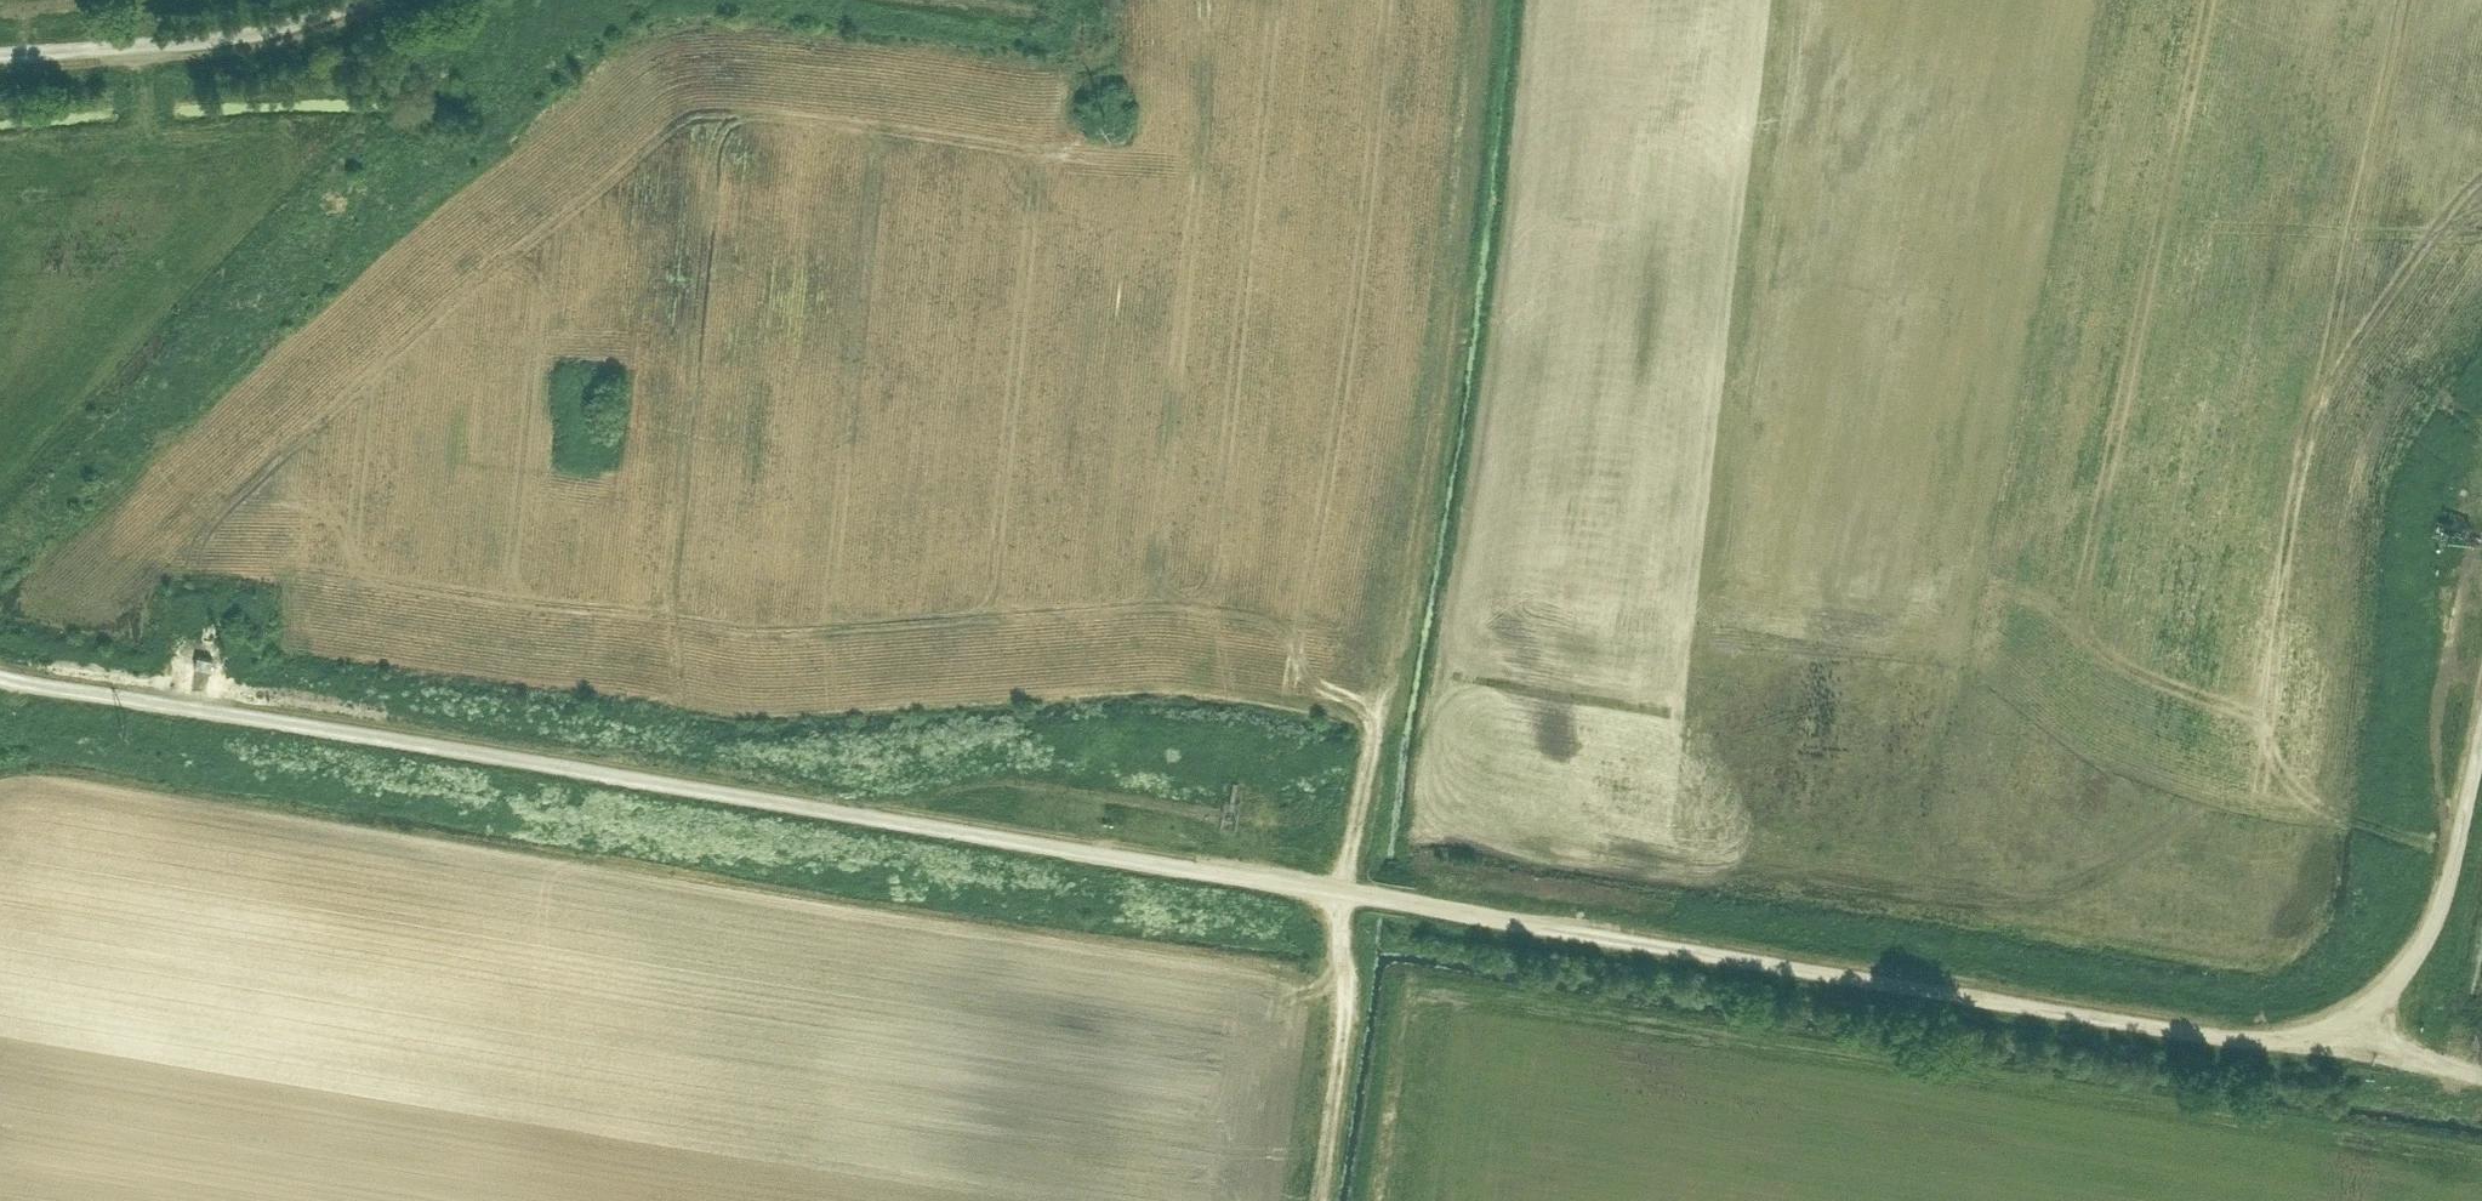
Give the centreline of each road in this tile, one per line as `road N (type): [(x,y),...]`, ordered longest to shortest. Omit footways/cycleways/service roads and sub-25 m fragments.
road 1 (track): [(2481,1064),(0,667)]
road 2 (track): [(2249,1025),(2347,1005),(2386,981),(2426,939),(2448,897),(2481,758)]
road 3 (track): [(0,51),(237,34),(354,0)]

